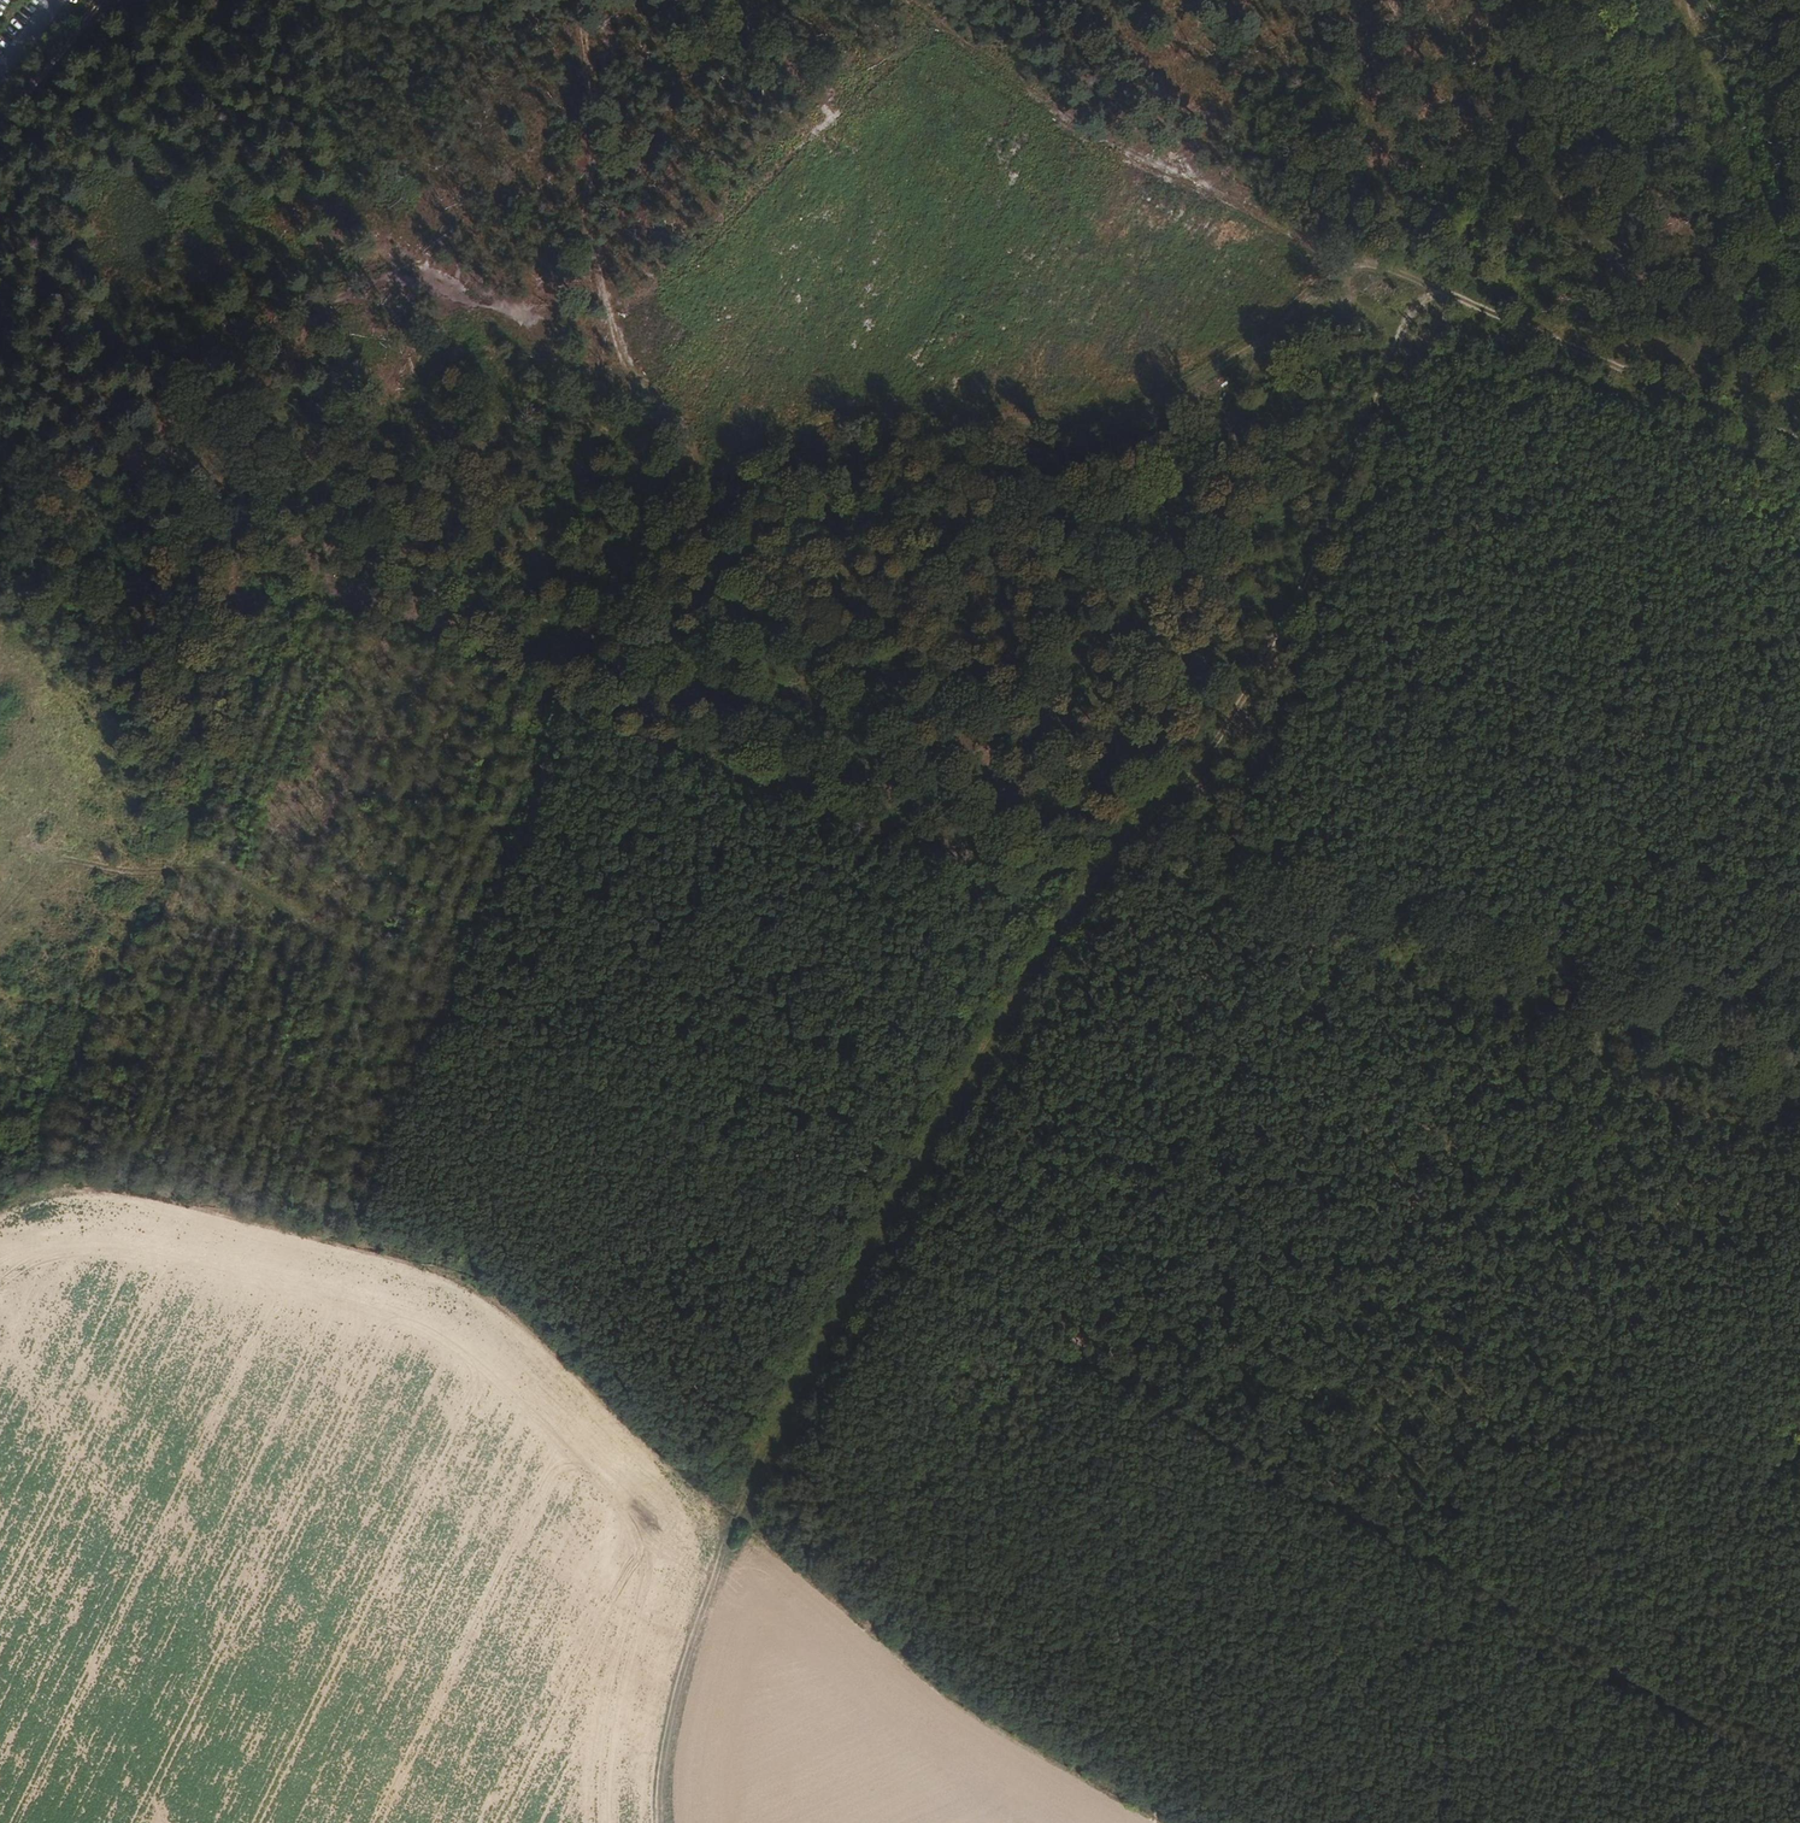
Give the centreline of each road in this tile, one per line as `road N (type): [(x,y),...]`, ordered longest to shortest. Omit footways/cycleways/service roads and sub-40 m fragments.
road 1 (track): [(657,1822),(657,1733),(735,1516)]
road 2 (track): [(0,123),(103,0)]

